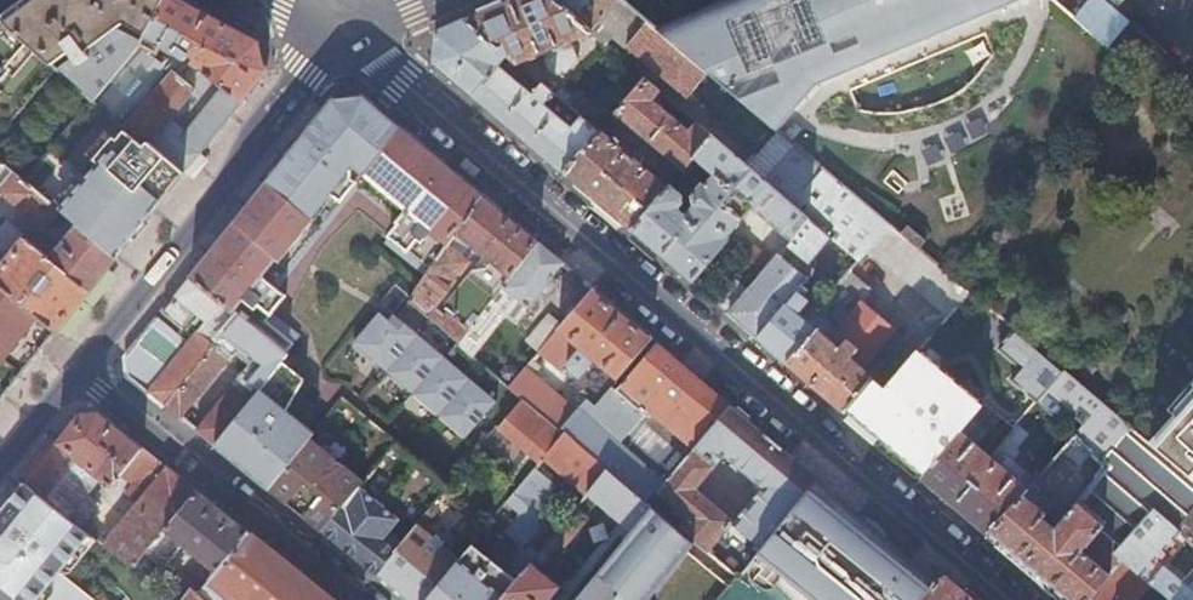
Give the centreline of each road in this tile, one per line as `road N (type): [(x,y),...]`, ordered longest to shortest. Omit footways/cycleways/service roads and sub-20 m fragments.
road 1 (residential): [(346,33),(1012,599)]
road 2 (tertiary): [(80,363),(346,33)]
road 3 (residential): [(373,599),(80,363)]
road 4 (tertiary): [(0,462),(80,363)]

